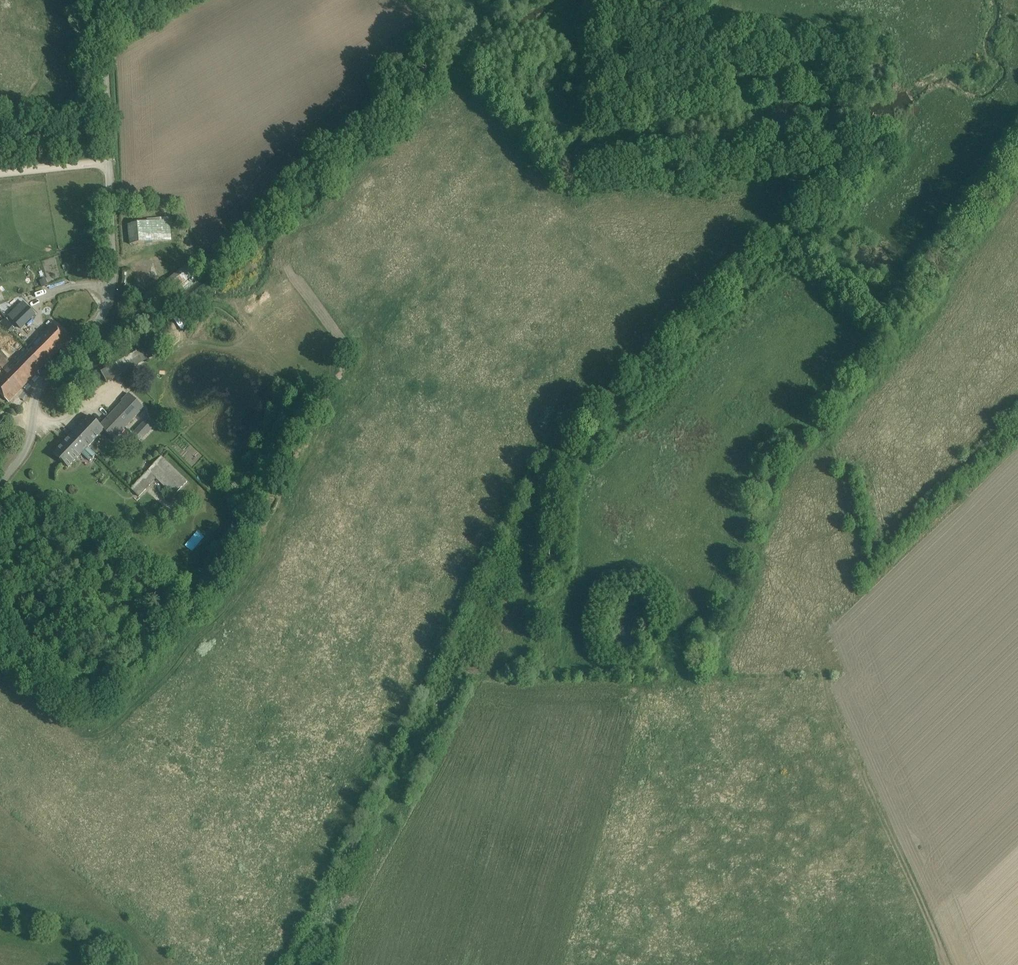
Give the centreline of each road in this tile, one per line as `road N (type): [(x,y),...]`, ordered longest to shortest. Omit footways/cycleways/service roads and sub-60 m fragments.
road 1 (unclassified): [(0,485),(31,438),(41,385),(98,322),(111,291),(102,0)]

